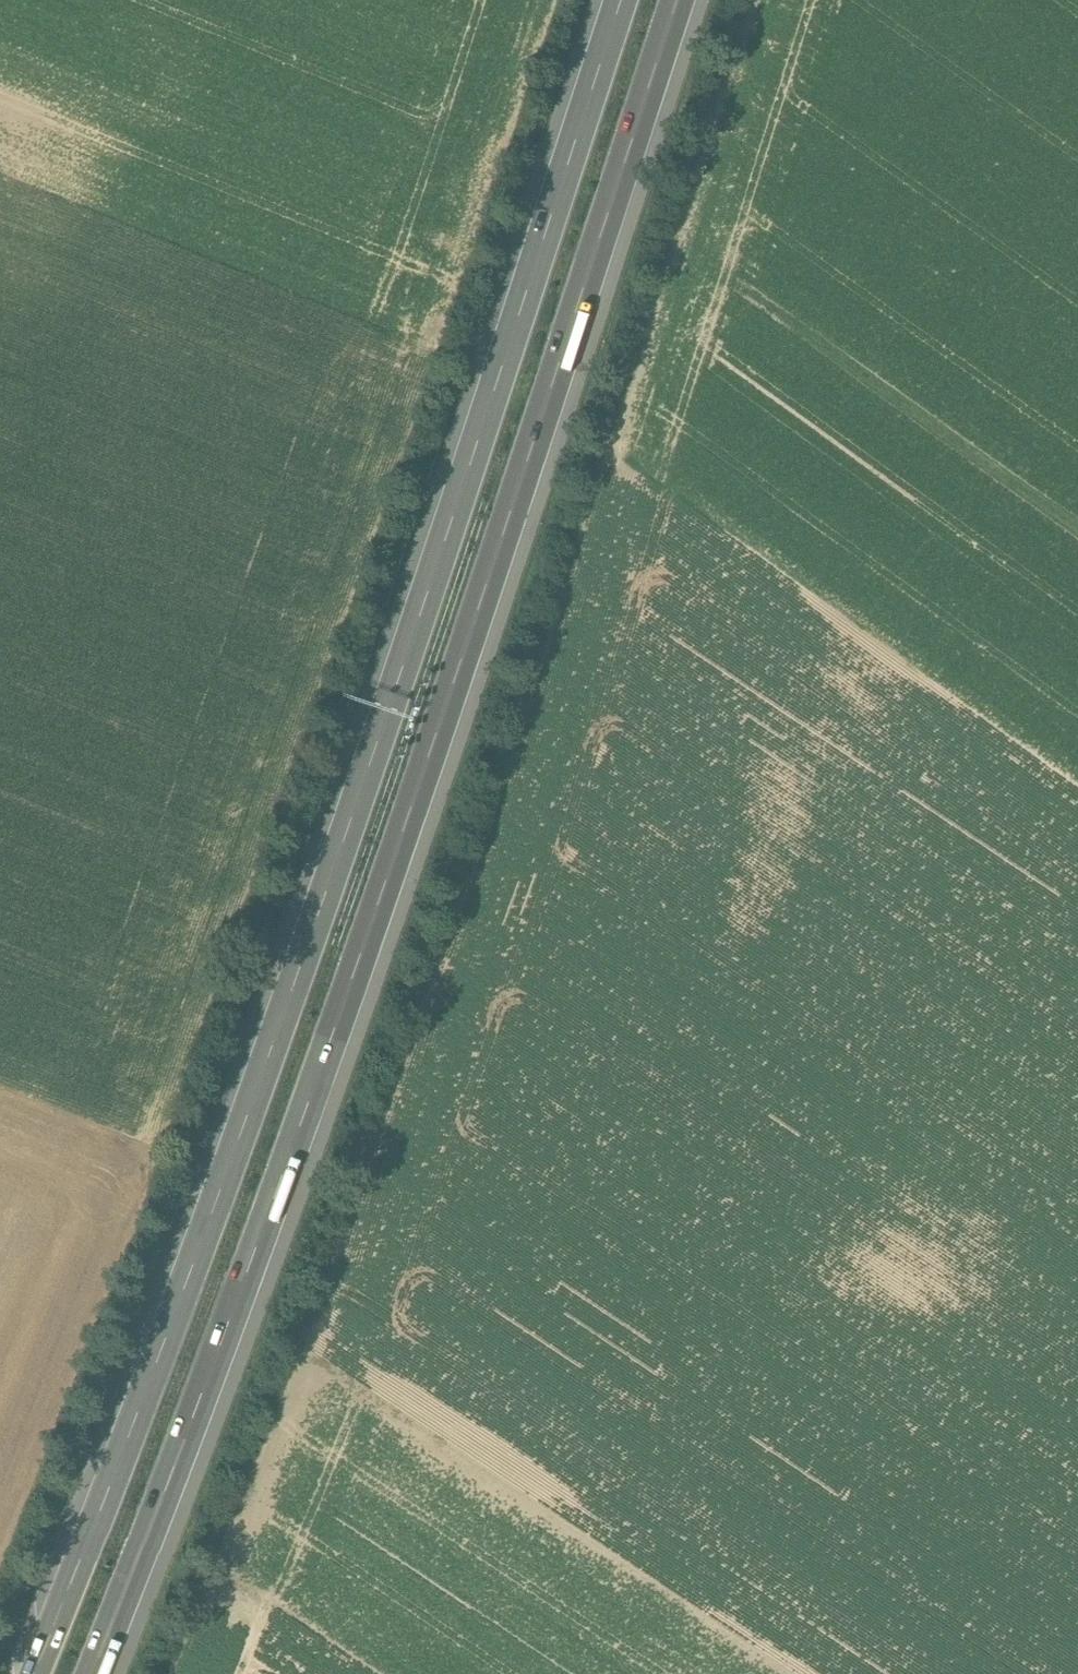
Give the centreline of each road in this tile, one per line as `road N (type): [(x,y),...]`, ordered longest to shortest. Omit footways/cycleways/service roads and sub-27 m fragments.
road 1 (motorway): [(87,1673),(381,905),(682,0)]
road 2 (motorway): [(620,0),(215,1207),(36,1673)]

